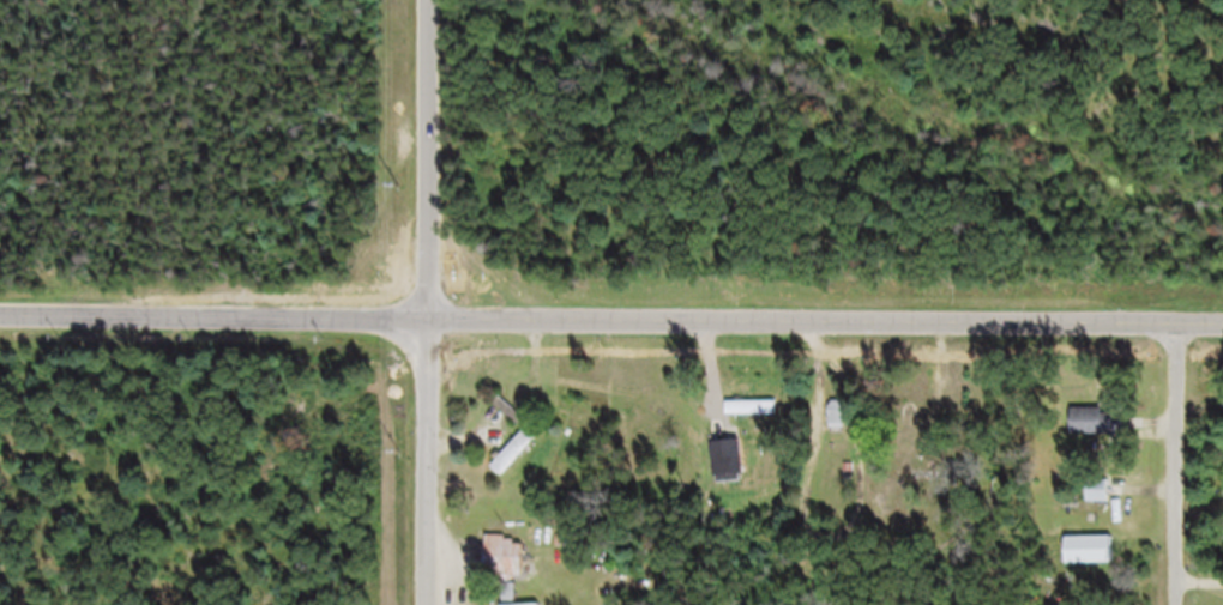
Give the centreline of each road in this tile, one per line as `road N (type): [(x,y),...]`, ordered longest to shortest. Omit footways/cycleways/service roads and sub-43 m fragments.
road 1 (secondary): [(1222,336),(430,333)]
road 2 (residential): [(431,604),(429,0)]
road 3 (secondary): [(430,333),(0,326)]
road 4 (residential): [(1182,335),(1180,604)]

